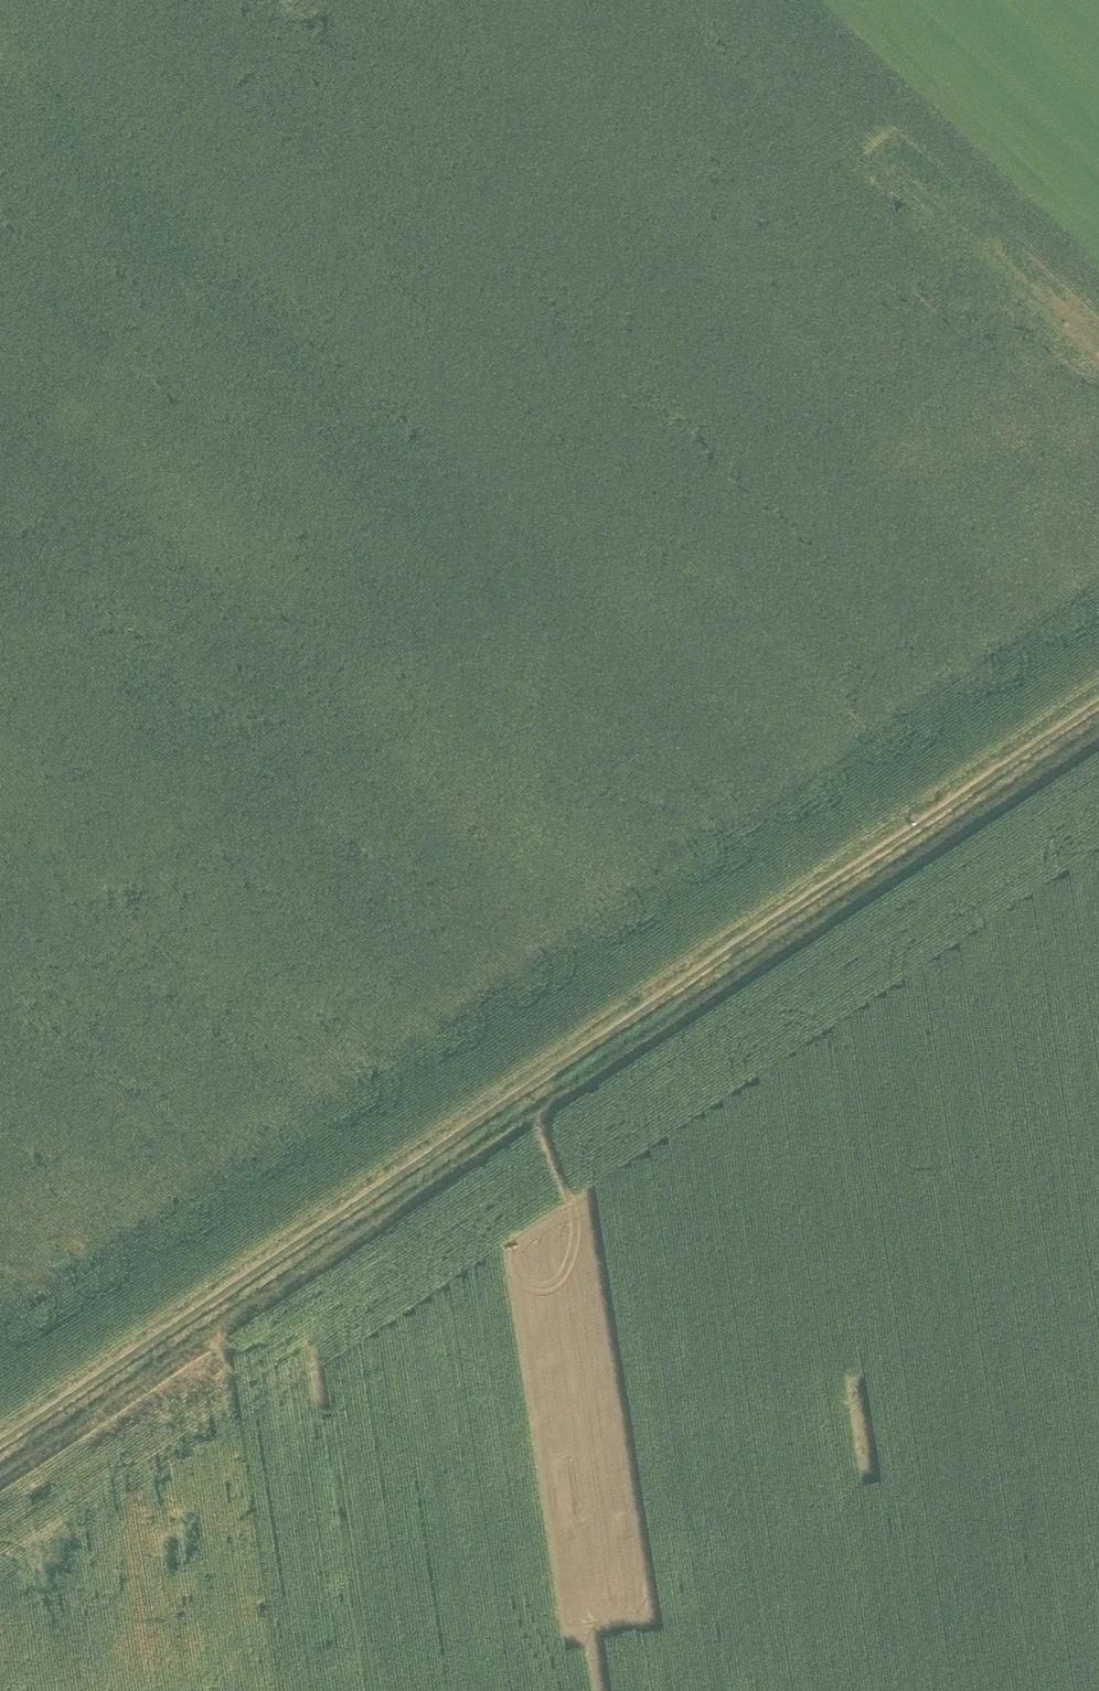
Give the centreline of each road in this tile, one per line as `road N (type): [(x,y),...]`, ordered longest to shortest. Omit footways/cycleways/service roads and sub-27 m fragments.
road 1 (track): [(0,1446),(1098,703)]

